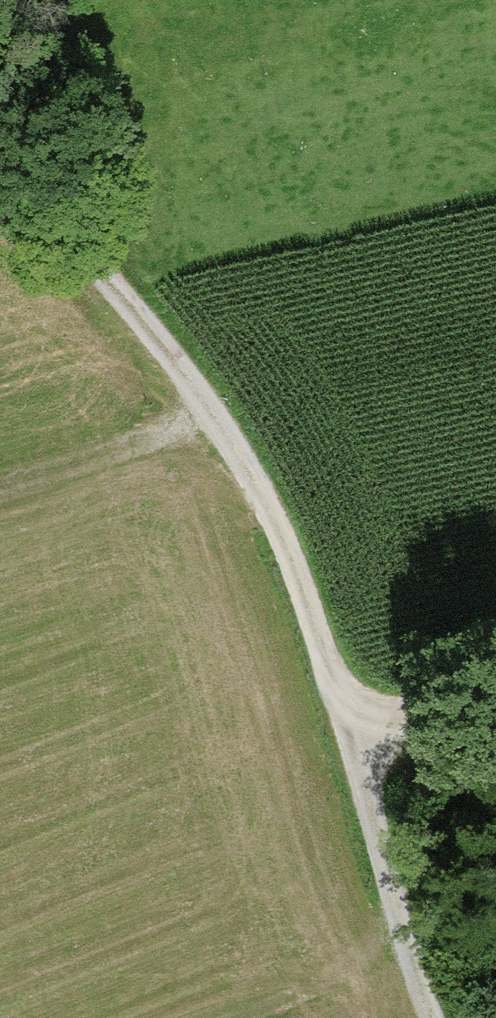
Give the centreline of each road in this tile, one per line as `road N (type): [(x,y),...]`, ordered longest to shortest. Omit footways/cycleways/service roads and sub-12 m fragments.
road 1 (track): [(0,134),(260,486),(343,717),(433,1017)]
road 2 (track): [(0,487),(211,415)]
road 3 (track): [(241,1017),(407,942)]
road 4 (track): [(343,717),(495,684)]

